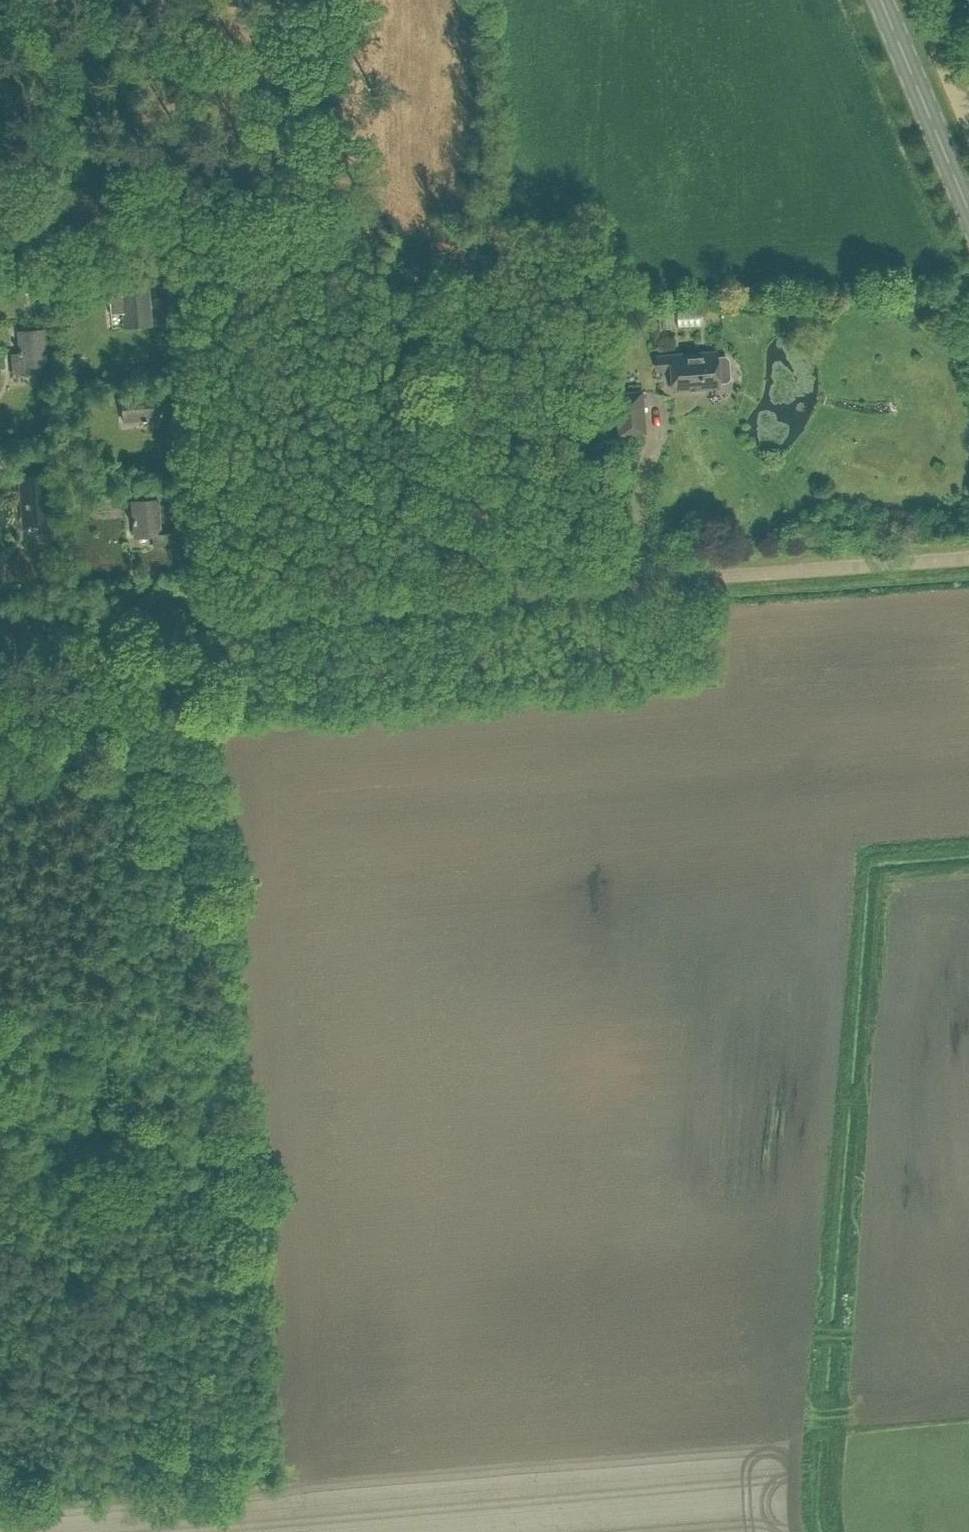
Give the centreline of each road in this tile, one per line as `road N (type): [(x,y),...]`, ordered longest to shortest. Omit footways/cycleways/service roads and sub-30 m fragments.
road 1 (unclassified): [(0,629),(968,561)]
road 2 (secondary): [(968,208),(882,0)]

